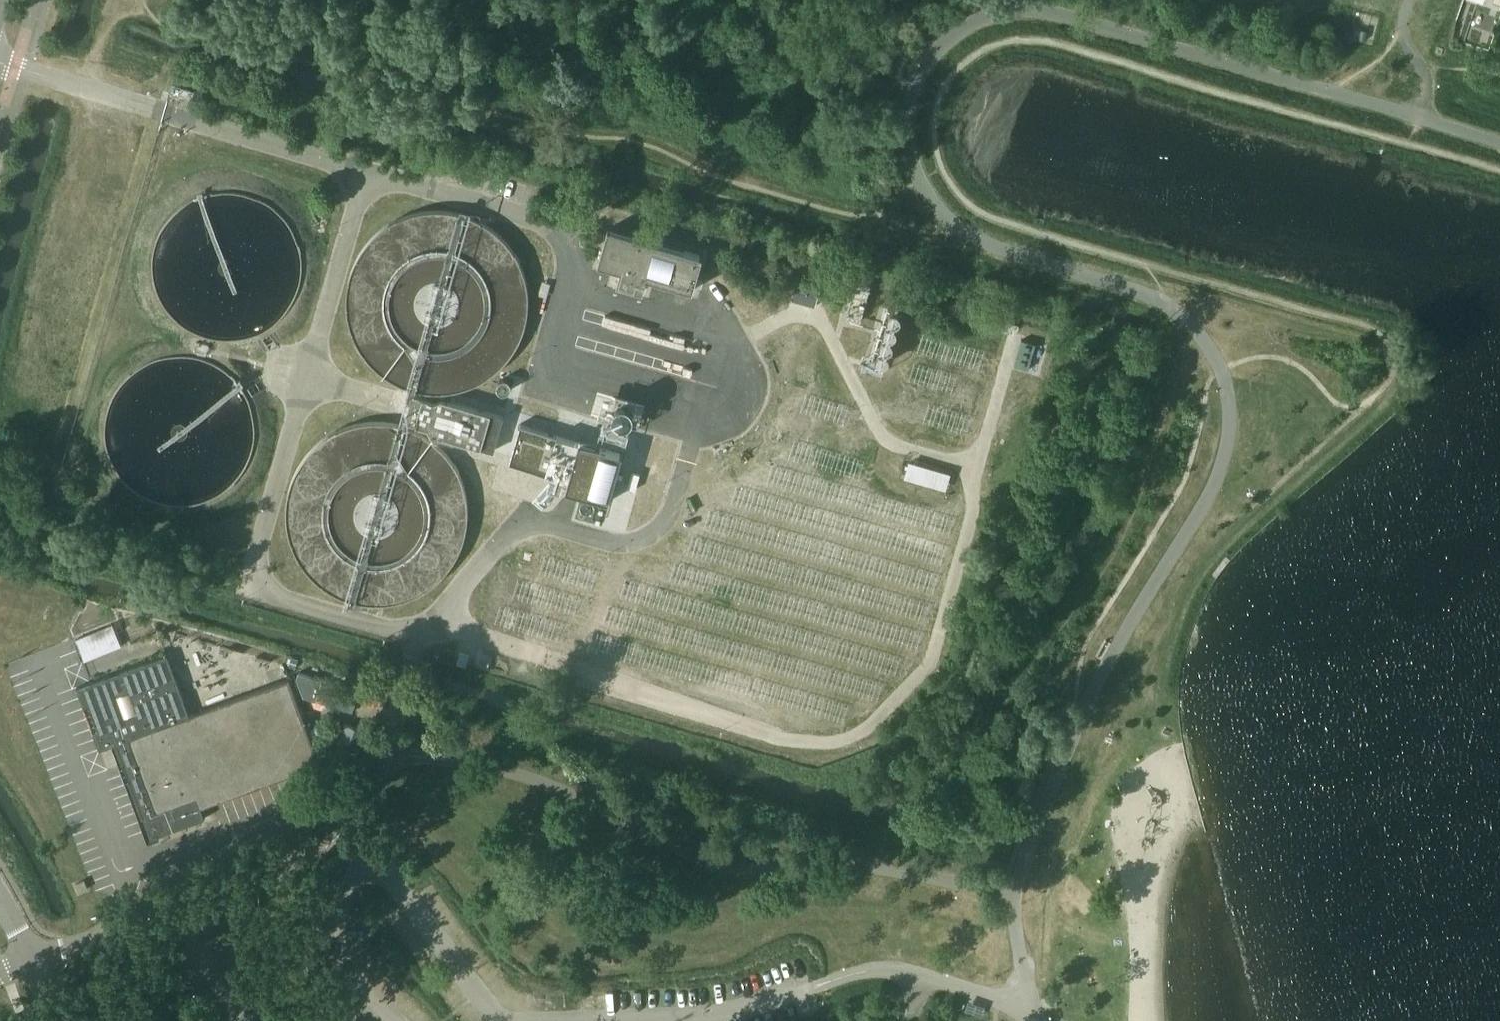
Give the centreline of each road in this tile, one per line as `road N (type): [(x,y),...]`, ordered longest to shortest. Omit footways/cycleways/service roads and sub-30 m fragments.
road 1 (unclassified): [(28,959),(283,860),(341,823)]

